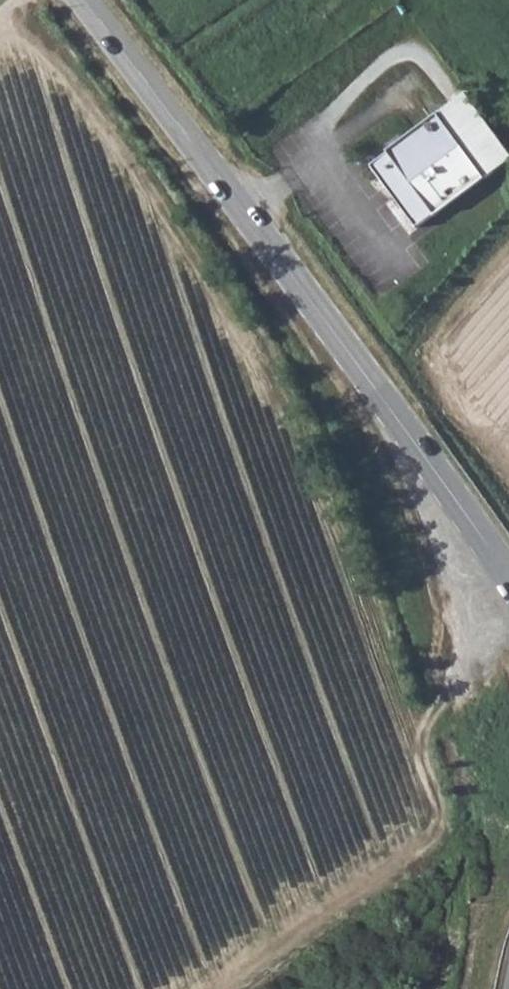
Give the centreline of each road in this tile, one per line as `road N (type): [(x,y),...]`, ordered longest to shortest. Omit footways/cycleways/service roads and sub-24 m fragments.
road 1 (tertiary): [(508,577),(81,0)]

